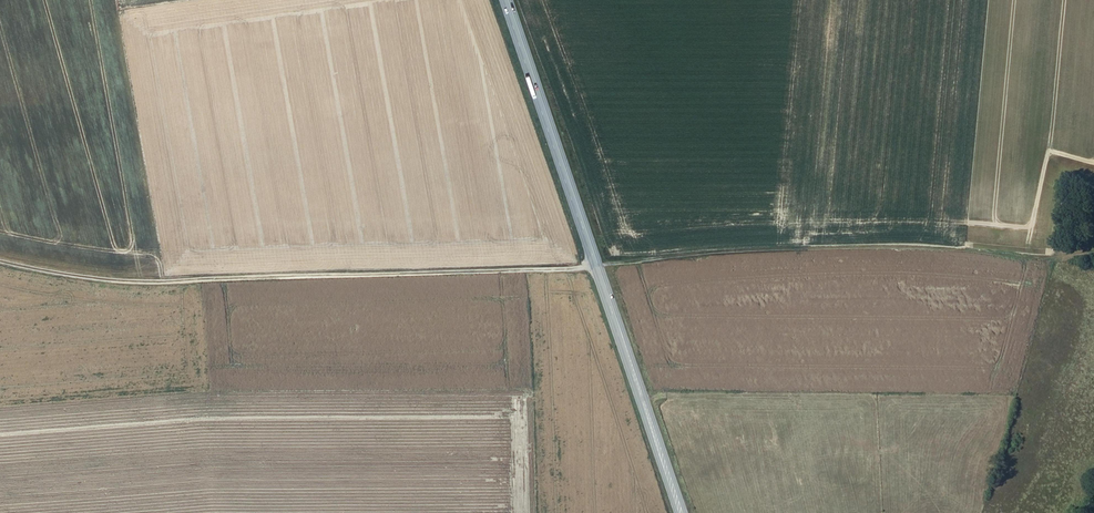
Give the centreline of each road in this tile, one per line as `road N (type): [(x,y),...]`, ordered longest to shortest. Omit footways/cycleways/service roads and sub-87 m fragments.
road 1 (track): [(595,265),(120,280),(0,262)]
road 2 (primary): [(680,512),(505,0)]
road 3 (track): [(595,265),(783,248),(949,245),(1066,258),(1093,254)]

